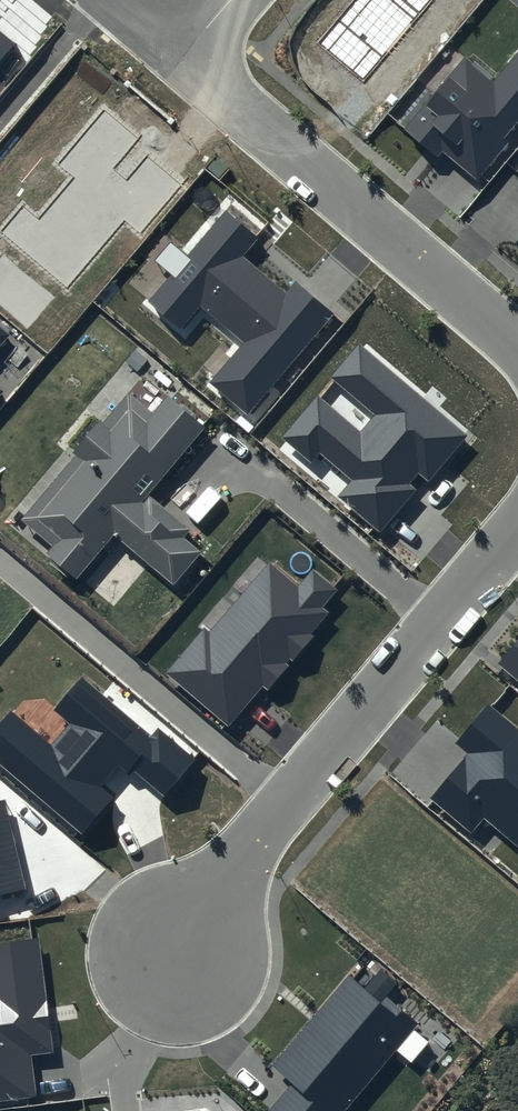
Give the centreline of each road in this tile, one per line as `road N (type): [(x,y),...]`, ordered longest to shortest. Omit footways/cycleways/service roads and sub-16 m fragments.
road 1 (residential): [(170,959),(211,896),(517,530)]
road 2 (residential): [(517,350),(182,55)]

